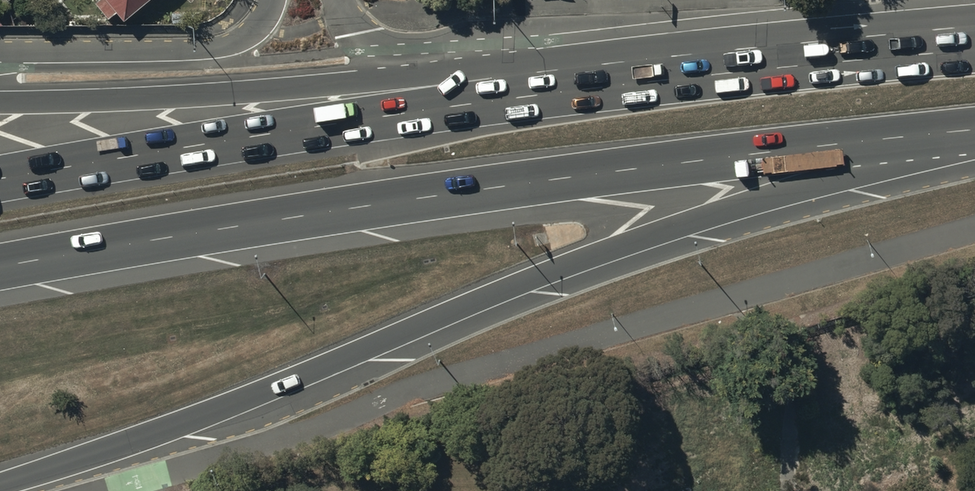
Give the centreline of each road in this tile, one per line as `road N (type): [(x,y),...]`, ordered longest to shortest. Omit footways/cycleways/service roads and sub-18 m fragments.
road 1 (trunk): [(946,132),(843,175),(598,254),(292,381),(0,484)]
road 2 (motorway): [(946,132),(515,183),(0,269)]
road 3 (motorway): [(0,179),(798,54)]
road 4 (trunk): [(0,96),(414,75)]
road 5 (trunk): [(414,75),(798,54)]
road 6 (residential): [(0,59),(225,46),(244,39),(274,0)]
road 7 (trunk): [(798,54),(974,38)]

